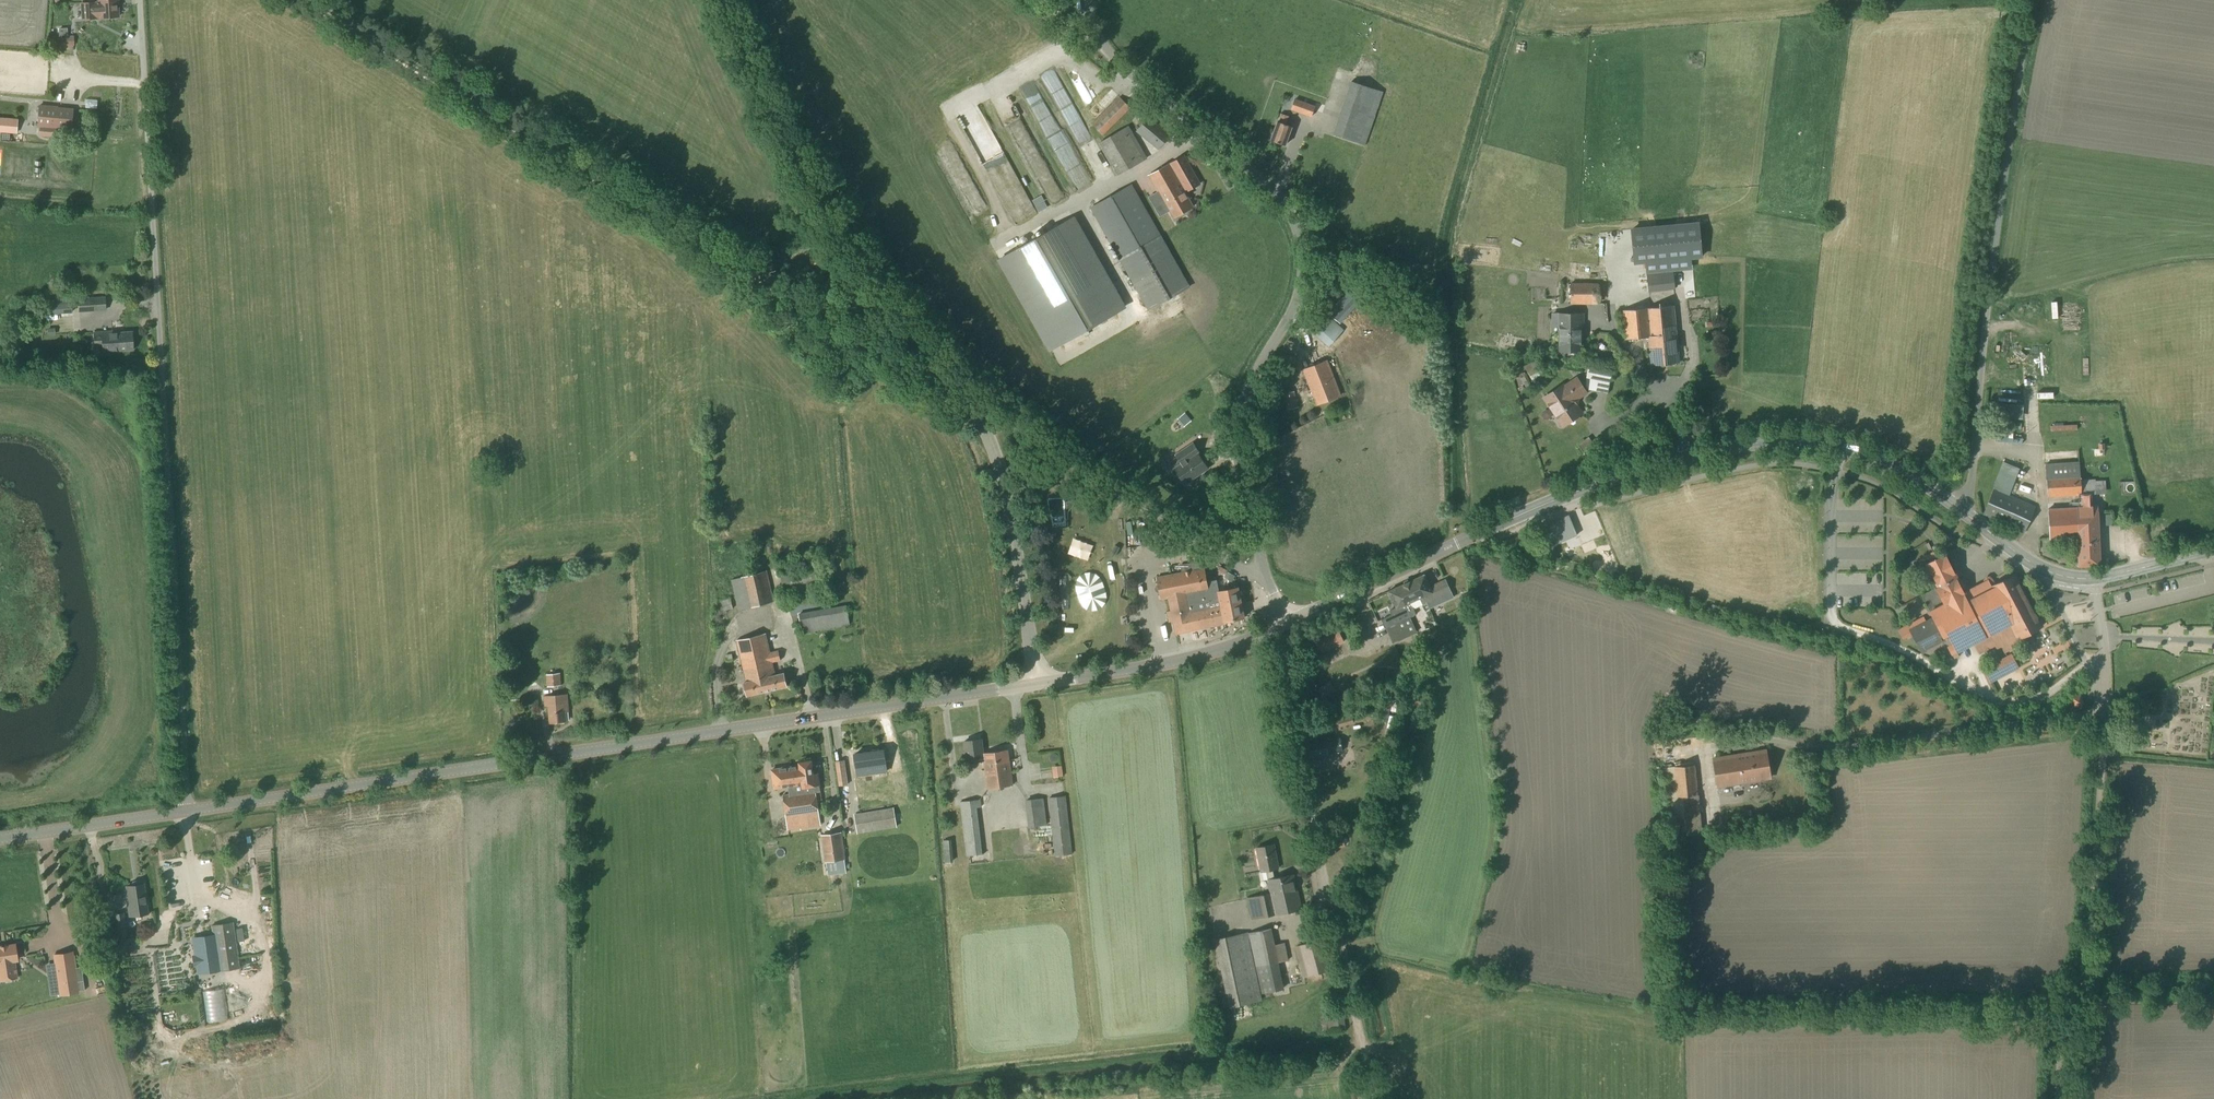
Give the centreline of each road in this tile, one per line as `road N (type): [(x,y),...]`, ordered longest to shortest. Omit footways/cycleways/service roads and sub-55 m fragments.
road 1 (secondary): [(188,811),(1039,685)]
road 2 (unclassified): [(188,811),(141,0)]
road 3 (track): [(950,374),(919,370),(313,0)]
road 4 (unclassified): [(1268,582),(1239,469),(1238,435),(1257,370),(1297,306),(1304,266),(1298,228),(1287,206),(1096,44),(1085,0)]
road 5 (secondary): [(1965,513),(1886,463),(1847,449),(1780,442),(1612,480),(1457,543)]
road 6 (unclassified): [(1965,513),(2034,0)]
road 7 (unclassified): [(985,429),(833,212),(729,0)]
road 8 (unclassified): [(1360,1047),(1282,626)]
road 9 (unclassified): [(1268,582),(1014,434),(985,429)]
road 10 (secondary): [(2213,551),(2073,579),(2029,561),(1965,513)]
road 11 (unclassified): [(1039,685),(1011,501),(985,429)]
road 12 (secondary): [(1039,685),(1200,656),(1282,626)]
road 13 (secondary): [(1282,626),(1457,543)]
road 14 (secondary): [(0,839),(188,811)]

